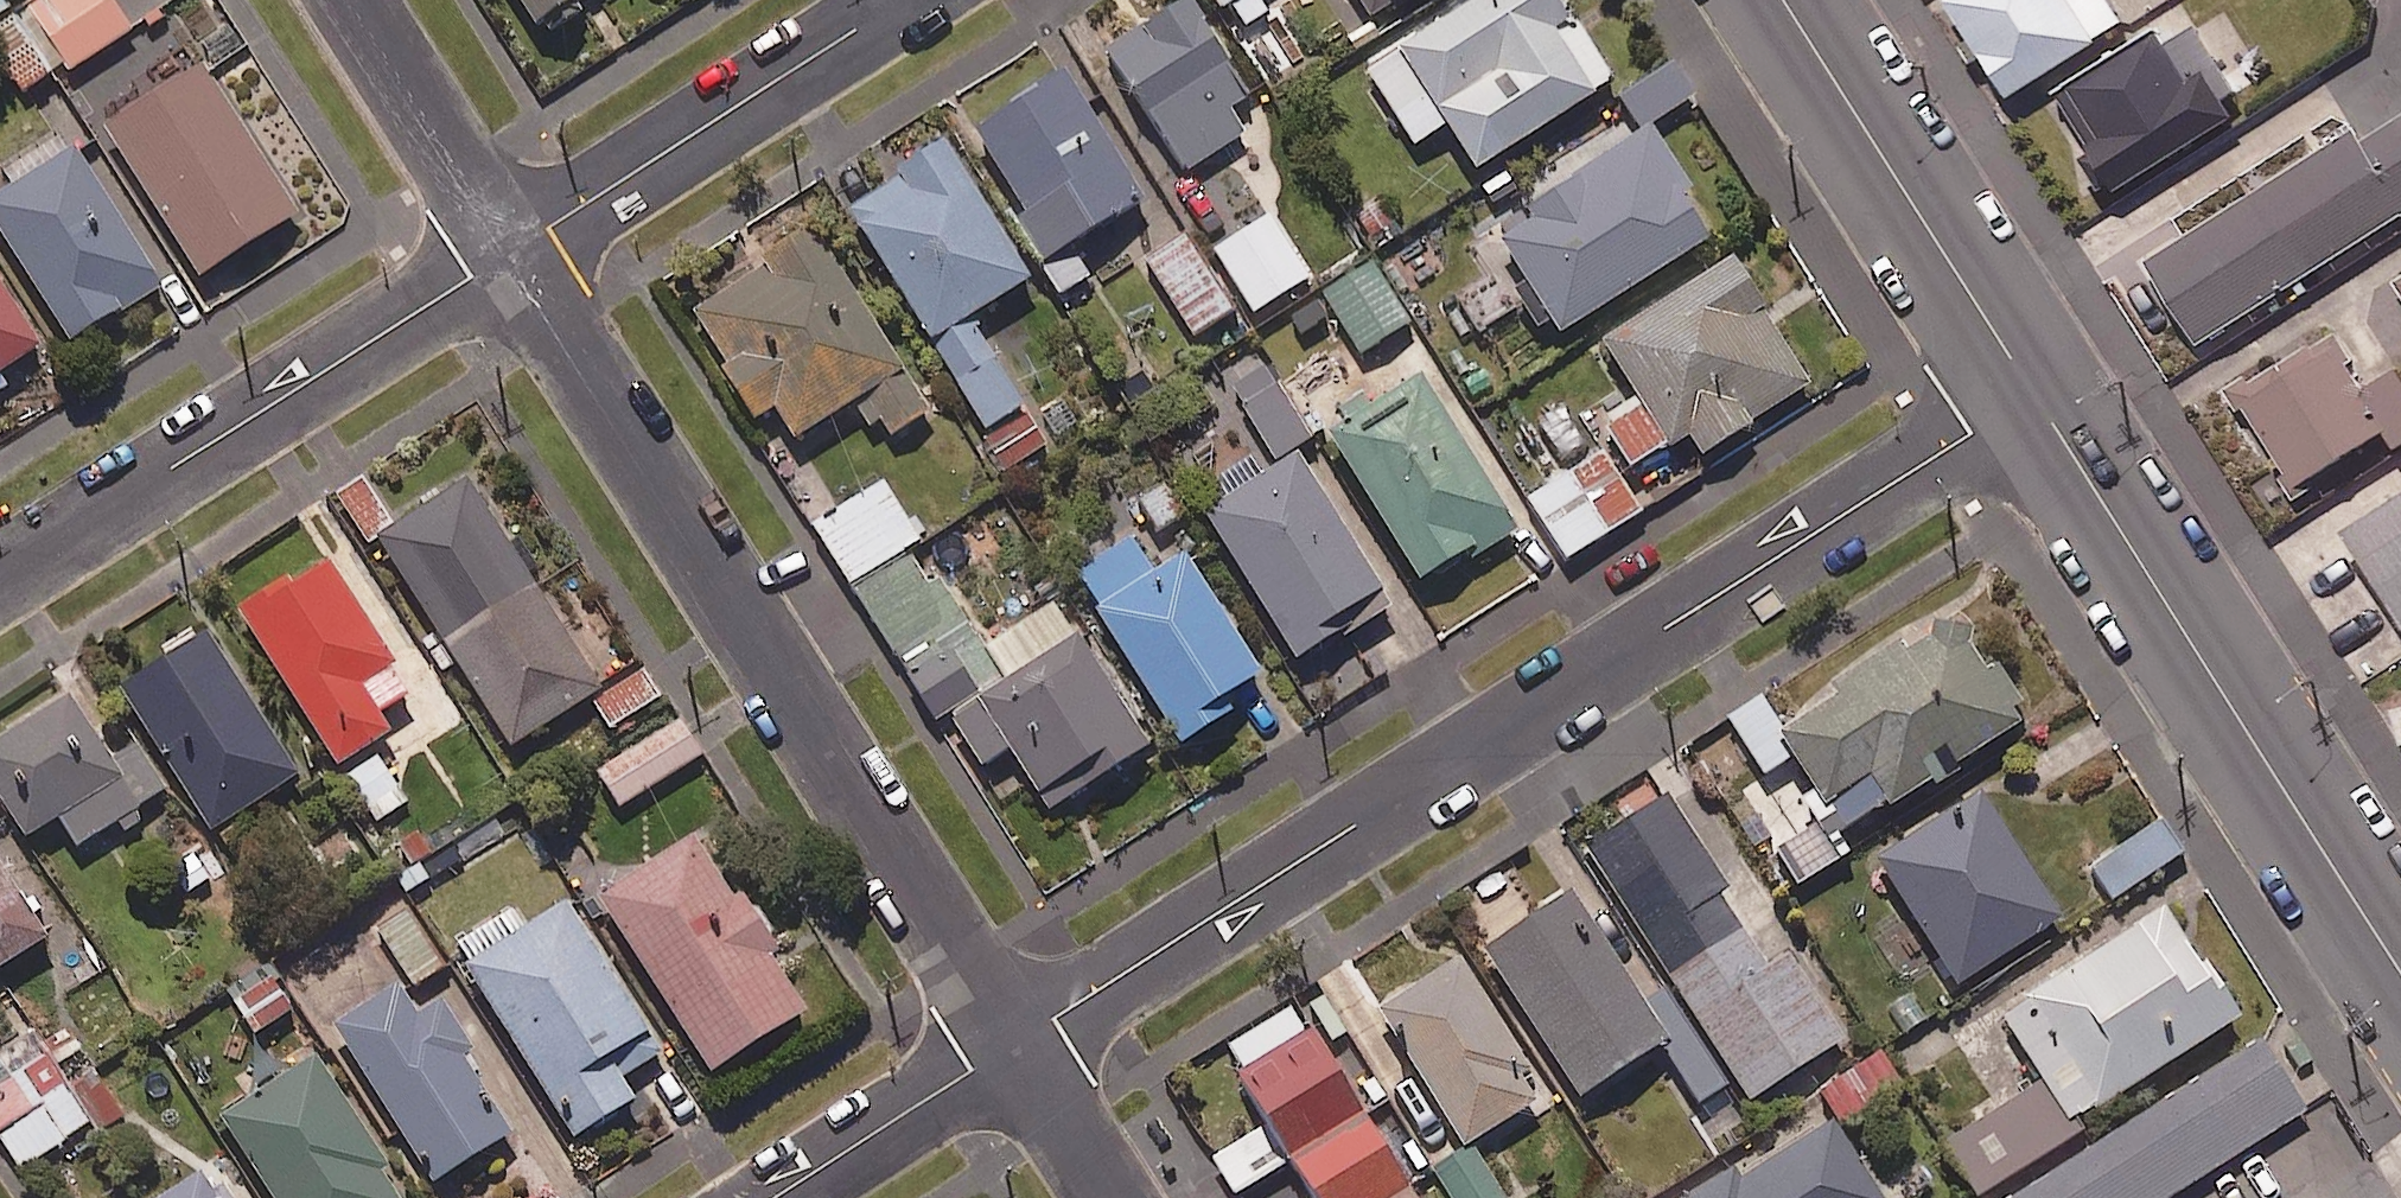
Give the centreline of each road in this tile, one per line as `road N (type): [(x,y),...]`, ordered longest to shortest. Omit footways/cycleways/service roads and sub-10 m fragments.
road 1 (residential): [(1014,1045),(2034,394)]
road 2 (residential): [(1014,1045),(515,251)]
road 3 (tertiary): [(2034,394),(2400,970)]
road 4 (residential): [(515,251),(0,578)]
road 5 (tertiary): [(1784,0),(2034,394)]
road 6 (residential): [(907,0),(515,251)]
road 7 (residential): [(515,251),(354,0)]
road 8 (residential): [(775,1197),(1014,1045)]
road 9 (residential): [(1111,1197),(1014,1045)]

